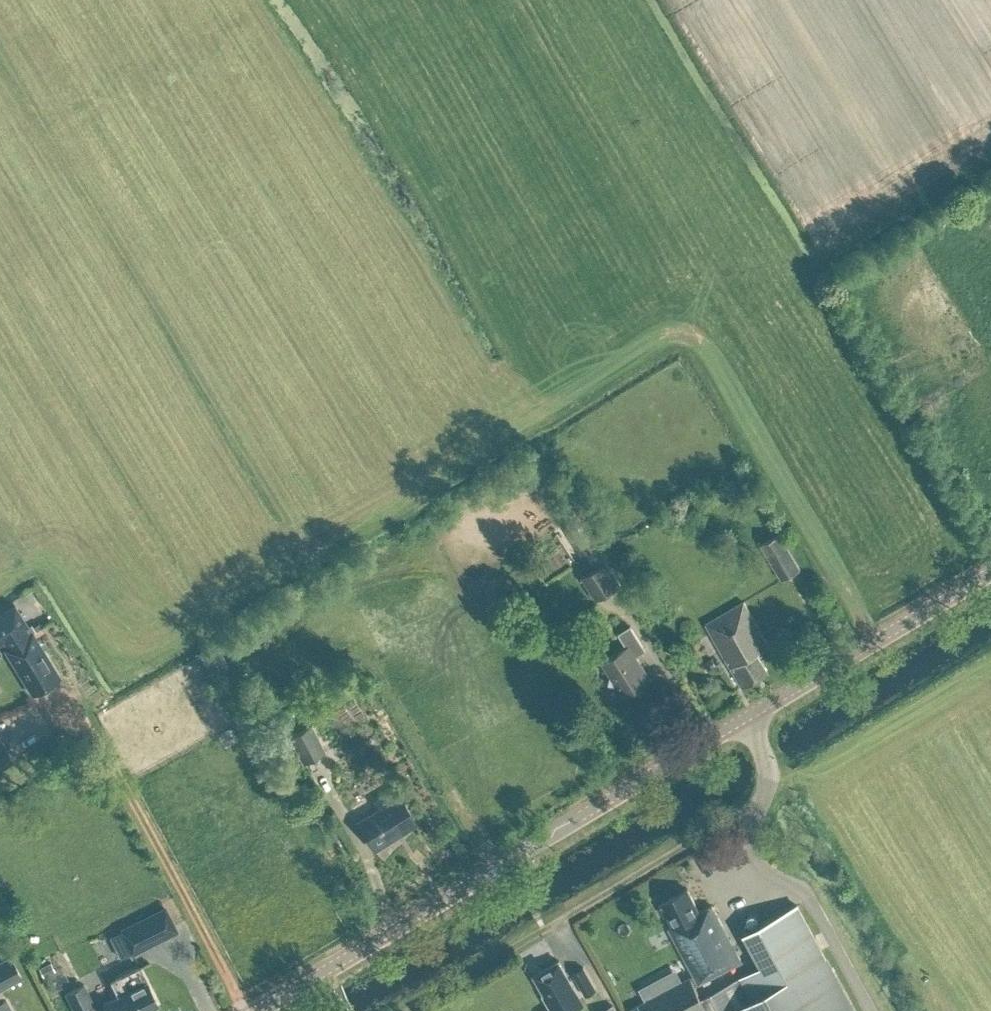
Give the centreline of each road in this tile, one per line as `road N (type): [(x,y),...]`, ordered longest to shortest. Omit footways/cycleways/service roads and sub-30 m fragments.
road 1 (tertiary): [(243,1010),(990,565)]
road 2 (track): [(749,808),(397,1010)]
road 3 (track): [(246,1009),(162,844),(71,695)]

